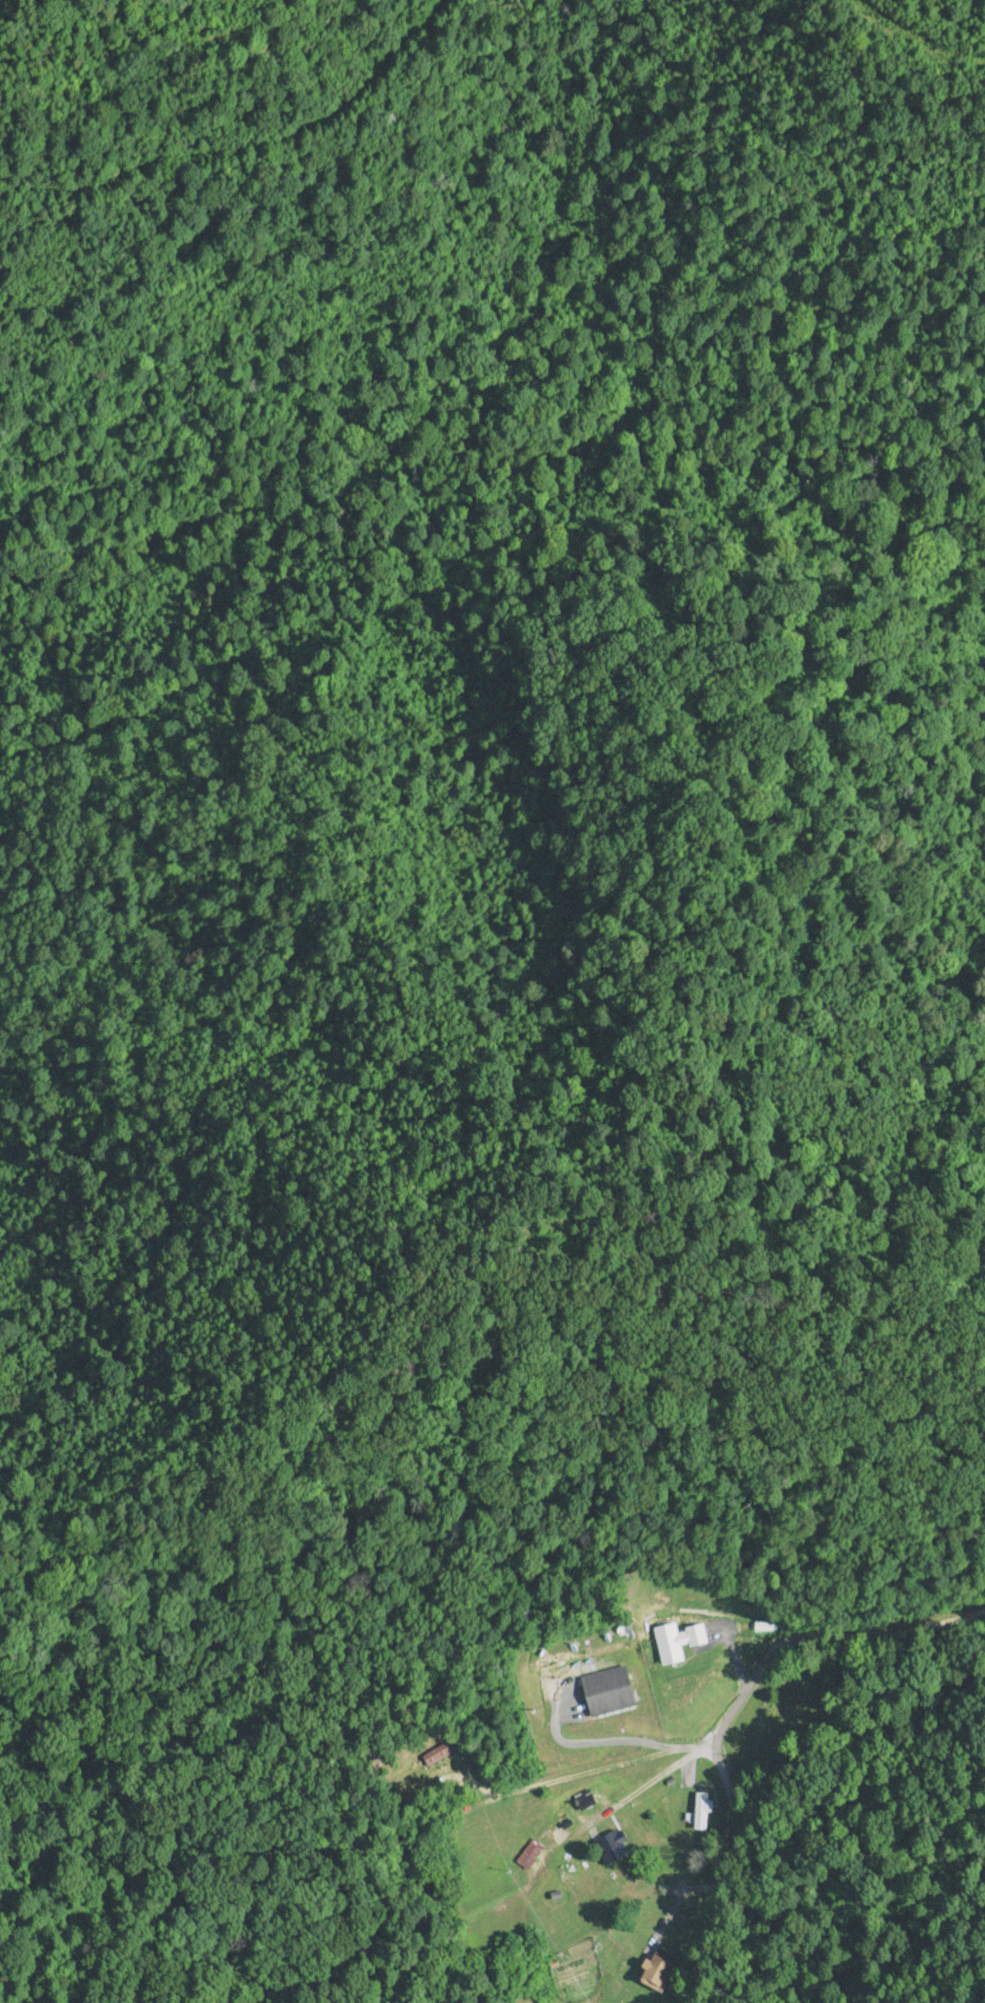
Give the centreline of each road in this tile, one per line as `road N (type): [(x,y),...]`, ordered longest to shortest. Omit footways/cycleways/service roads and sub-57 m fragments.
road 1 (residential): [(0,1949),(374,1801),(417,1764),(530,1785),(761,1758)]
road 2 (residential): [(673,2002),(697,1964),(761,1796),(761,1758),(794,1694)]

